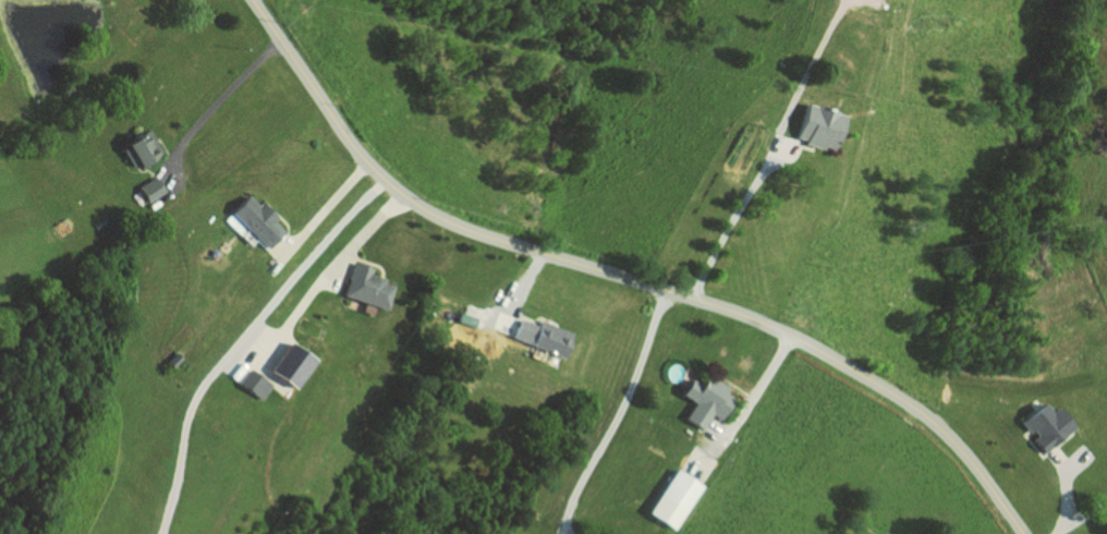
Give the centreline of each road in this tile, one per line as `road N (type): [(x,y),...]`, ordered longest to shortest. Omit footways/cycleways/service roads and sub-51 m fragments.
road 1 (secondary): [(1024,533),(933,421),(812,344),(734,310),(464,227),(403,195),(364,159),(254,0)]

